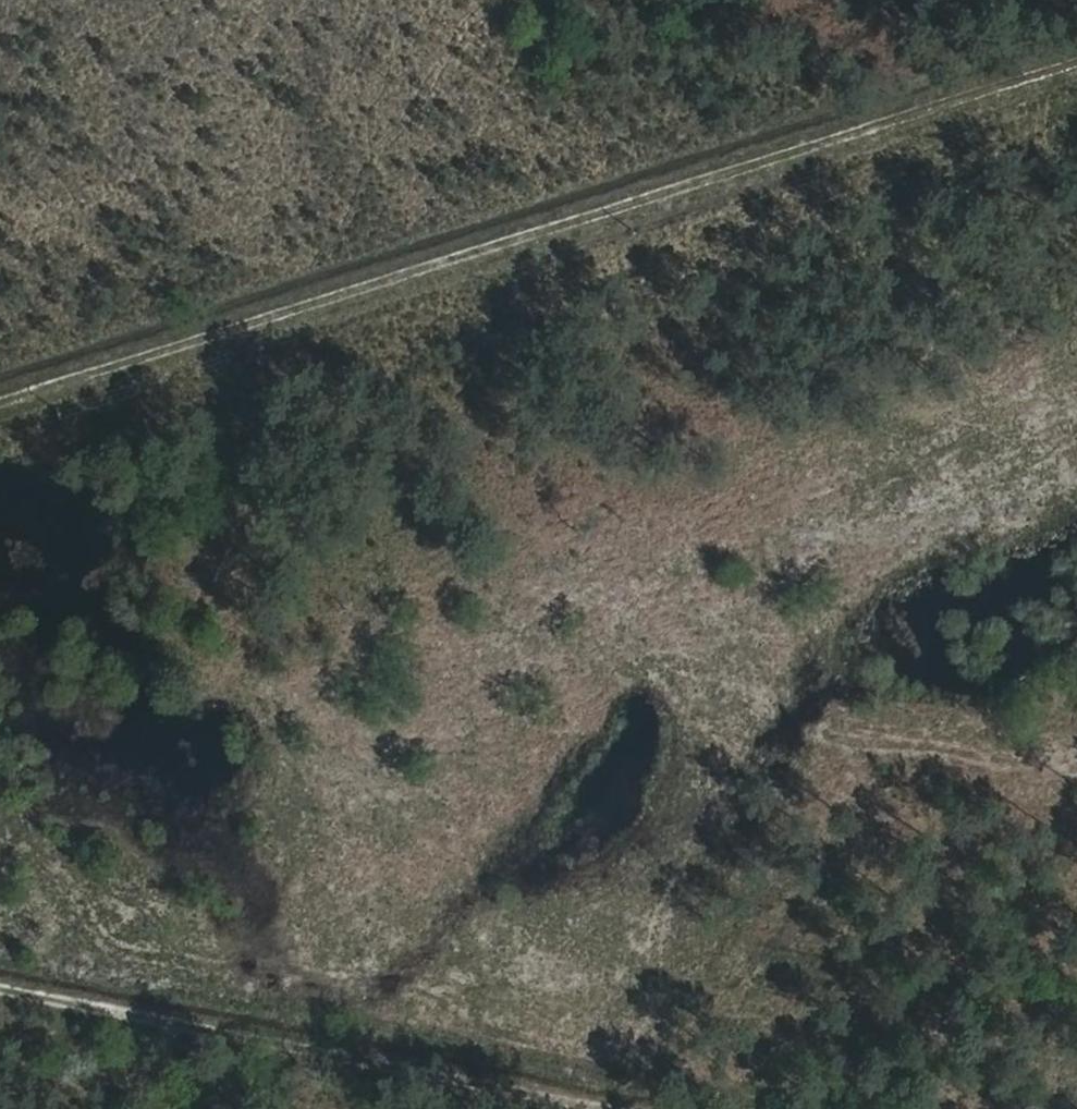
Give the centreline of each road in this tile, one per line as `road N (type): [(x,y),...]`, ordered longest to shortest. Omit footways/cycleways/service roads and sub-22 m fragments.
road 1 (track): [(1076,67),(0,403)]
road 2 (track): [(0,986),(619,1108)]

